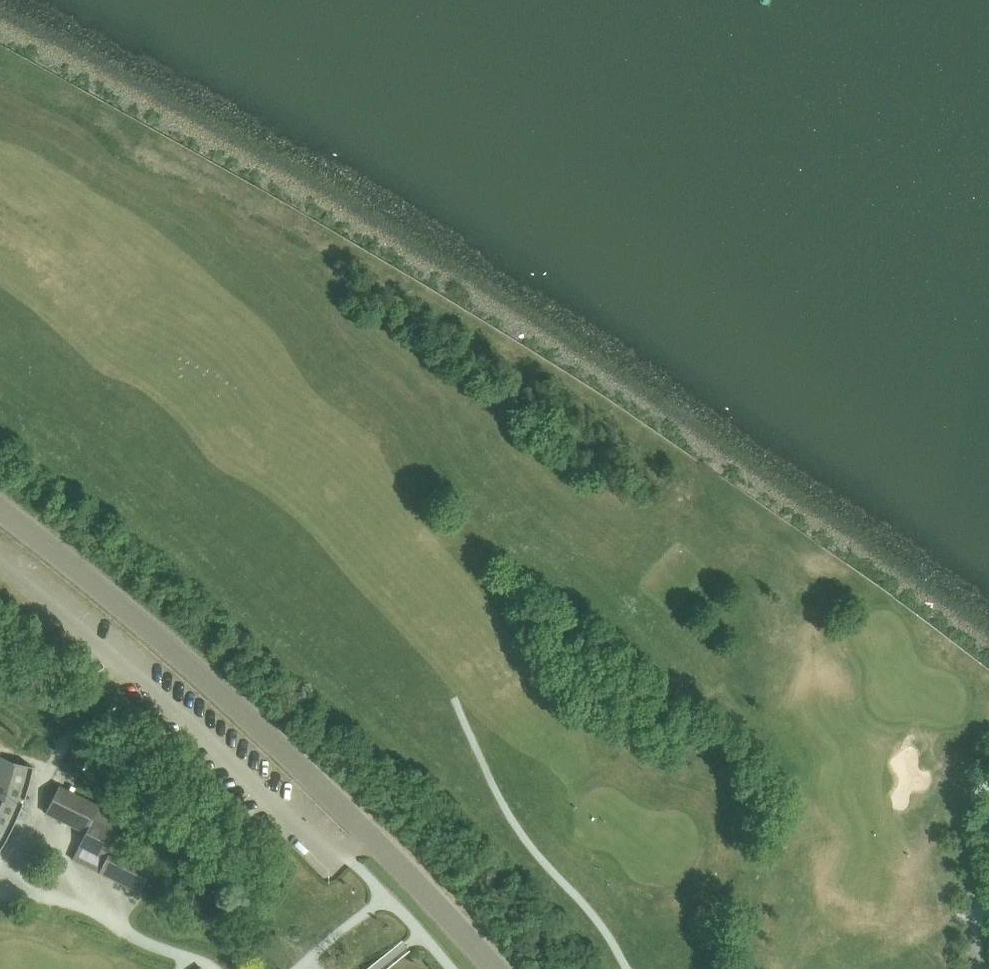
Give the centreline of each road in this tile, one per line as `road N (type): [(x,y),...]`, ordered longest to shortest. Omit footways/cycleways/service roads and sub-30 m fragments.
road 1 (unclassified): [(492,968),(201,672),(0,517)]

